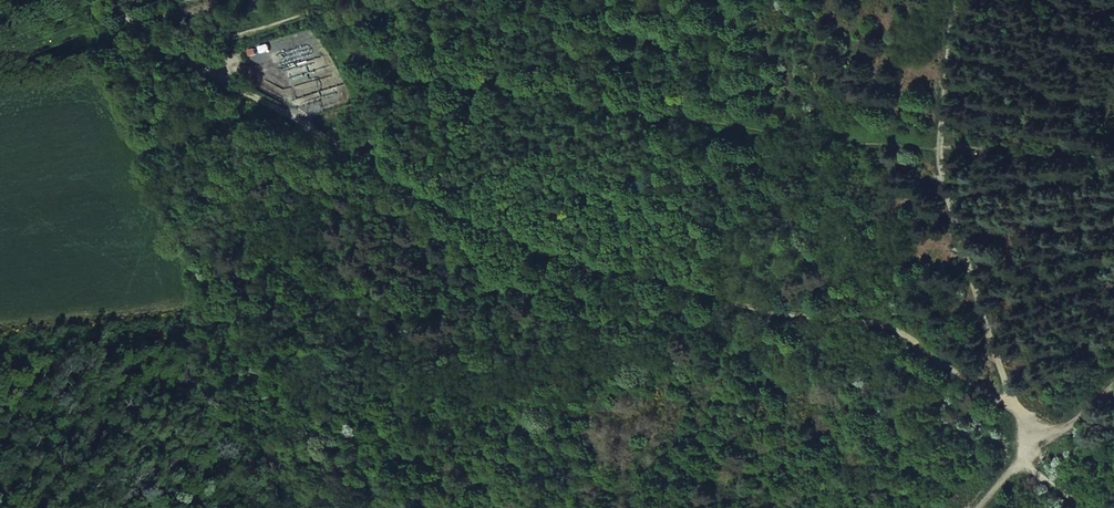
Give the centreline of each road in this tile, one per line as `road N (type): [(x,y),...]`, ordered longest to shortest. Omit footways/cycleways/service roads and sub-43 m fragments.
road 1 (track): [(319,131),(540,255),(790,315),(897,330),(1011,406)]
road 2 (track): [(955,0),(942,170),(1011,406)]
road 3 (unclassified): [(126,0),(181,52),(319,131)]
road 4 (track): [(181,52),(349,0)]

